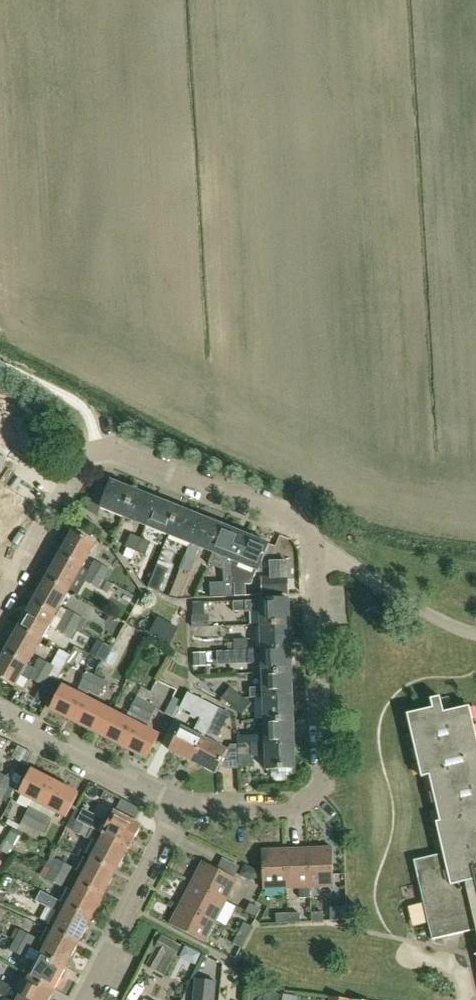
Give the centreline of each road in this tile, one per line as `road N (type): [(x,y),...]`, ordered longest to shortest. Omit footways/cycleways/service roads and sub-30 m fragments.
road 1 (residential): [(181,805),(288,810),(322,786),(328,768),(314,543)]
road 2 (residential): [(314,543),(285,513),(120,452),(95,452)]
road 3 (residential): [(82,999),(181,805)]
road 4 (residential): [(181,805),(0,712)]
road 5 (residential): [(475,634),(314,543)]
road 6 (residential): [(0,603),(78,463),(95,452)]

